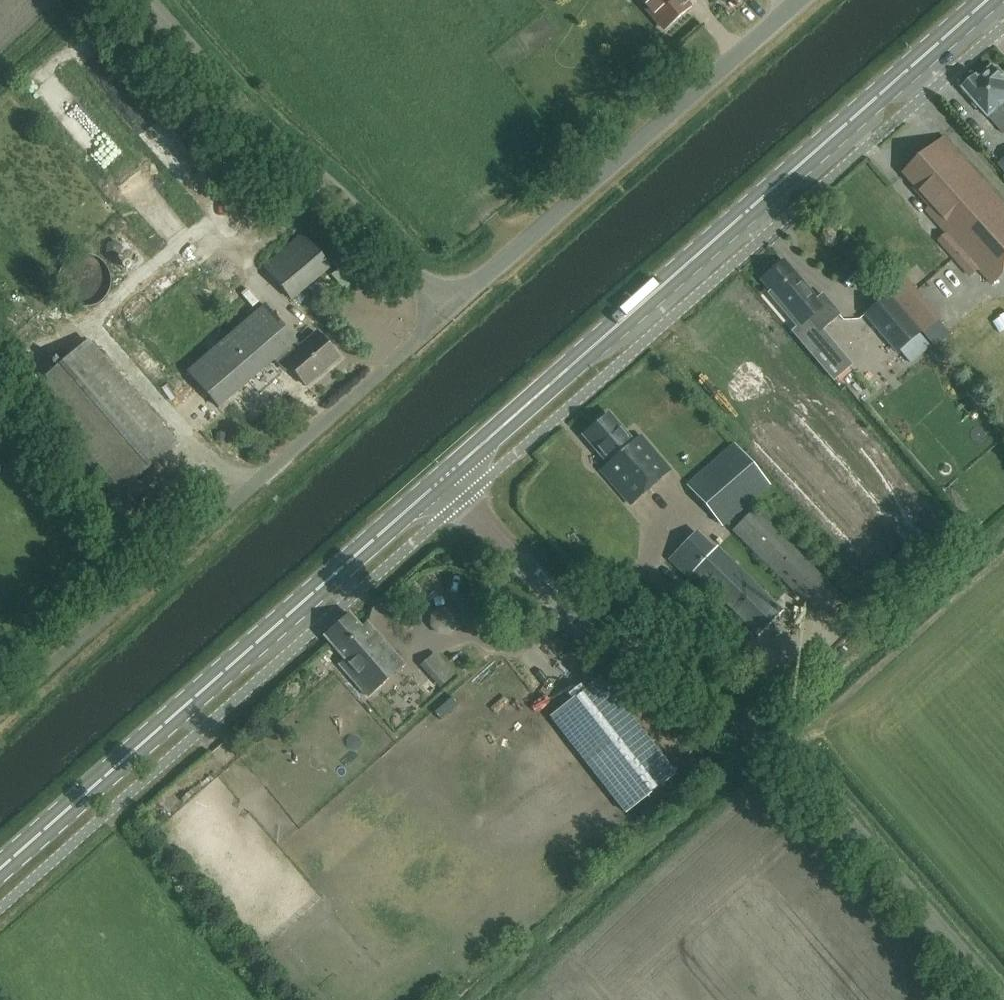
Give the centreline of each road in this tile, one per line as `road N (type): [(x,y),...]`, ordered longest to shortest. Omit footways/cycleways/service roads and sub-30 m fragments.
road 1 (unclassified): [(994,999),(783,763),(572,613),(446,480)]
road 2 (primary): [(446,480),(995,0)]
road 3 (unclassified): [(0,707),(446,311)]
road 4 (primary): [(0,870),(446,480)]
road 5 (unclassified): [(446,311),(802,0)]
road 6 (unclassified): [(446,311),(361,215),(259,122),(154,0)]

